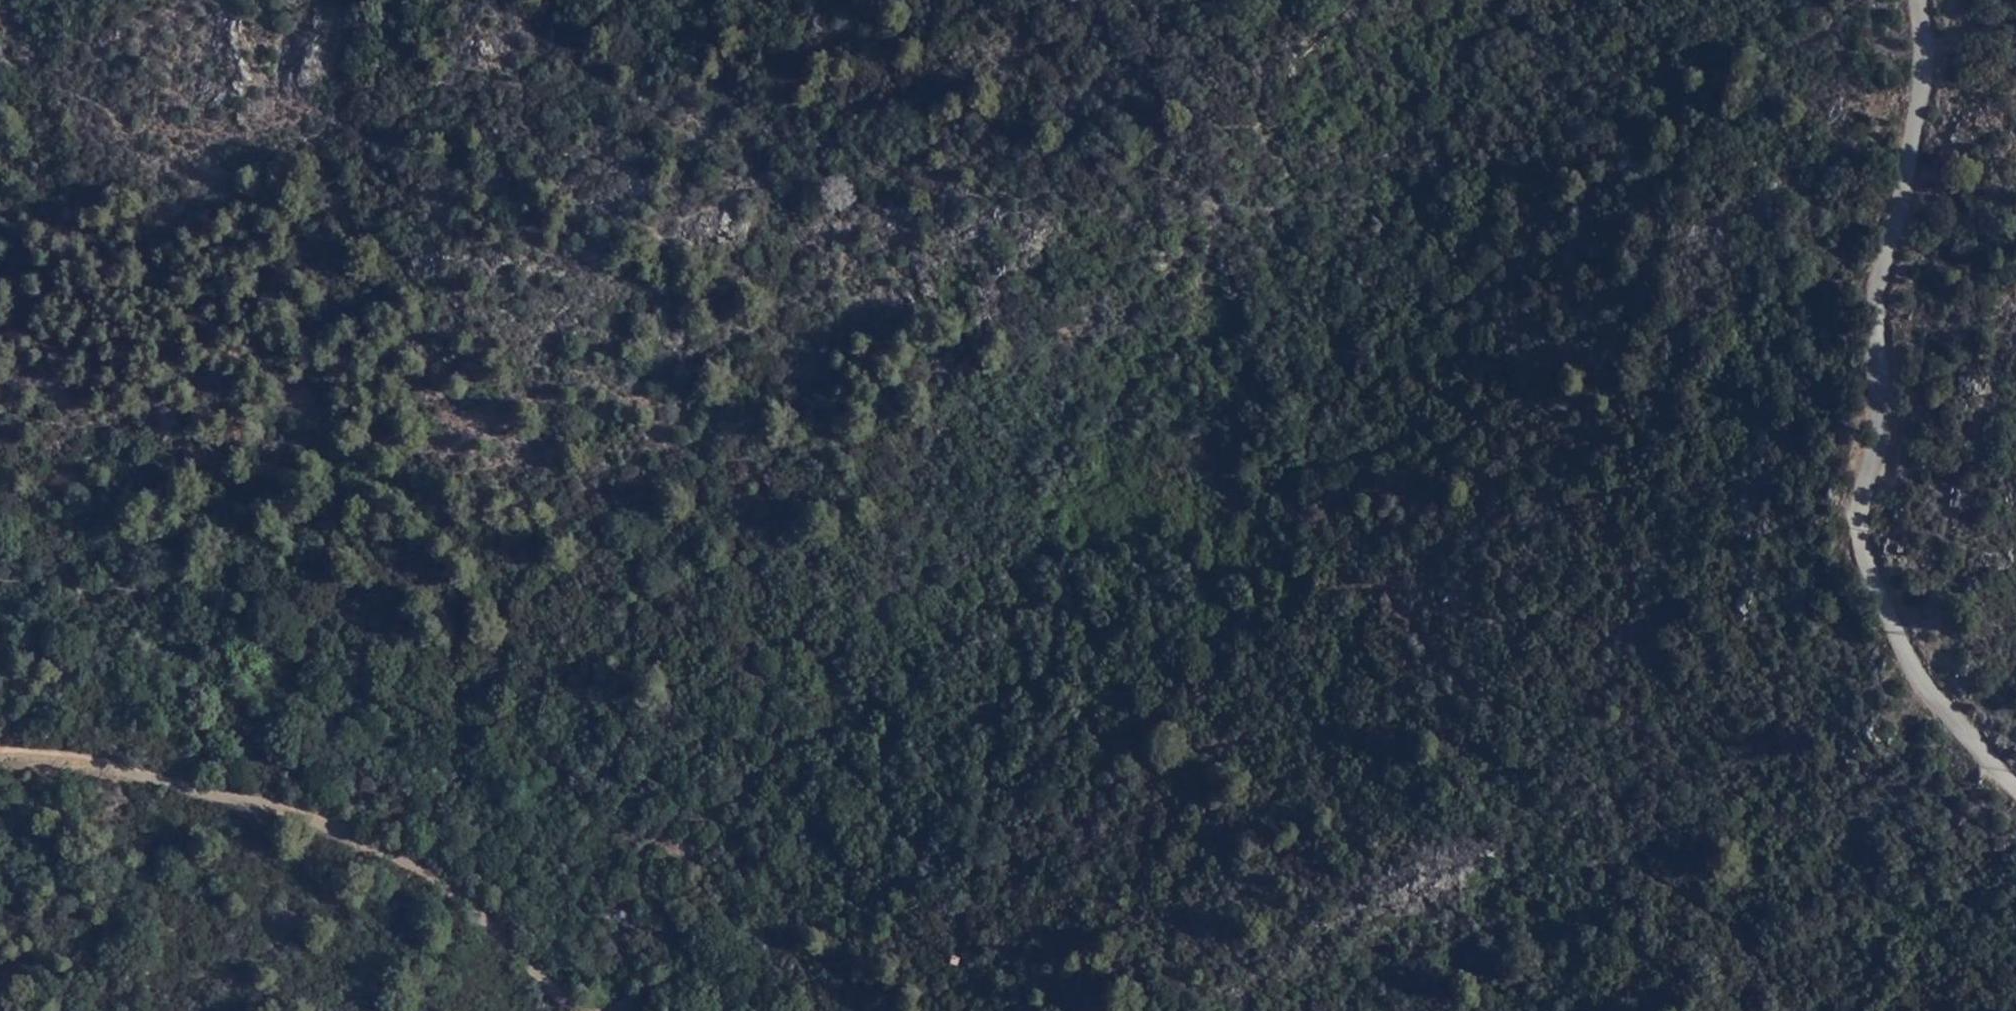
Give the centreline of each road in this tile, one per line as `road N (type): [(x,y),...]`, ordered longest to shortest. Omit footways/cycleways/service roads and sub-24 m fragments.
road 1 (unclassified): [(1921,0),(1921,89),(1883,310),(1877,437),(1857,522),(1893,629),(1941,706),(2015,790)]
road 2 (track): [(0,750),(64,754),(270,800),(420,865),(606,1010)]

